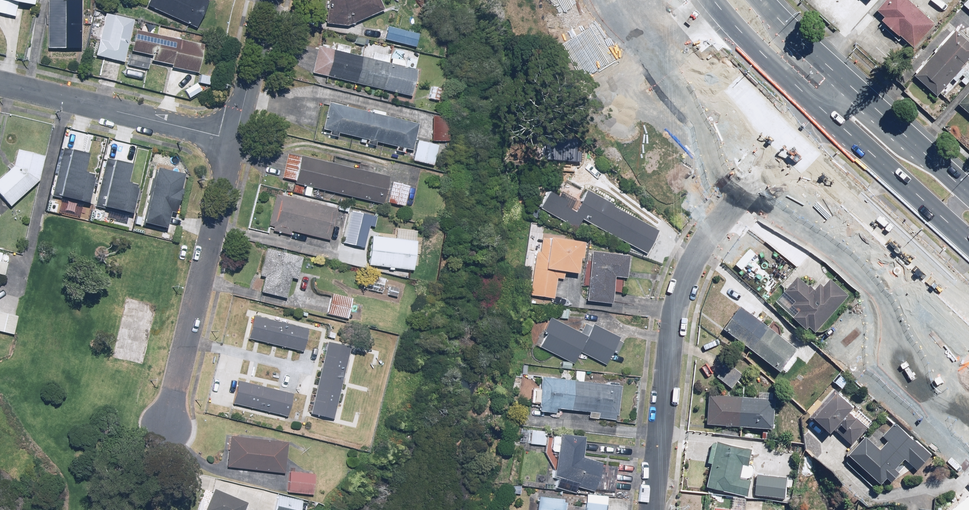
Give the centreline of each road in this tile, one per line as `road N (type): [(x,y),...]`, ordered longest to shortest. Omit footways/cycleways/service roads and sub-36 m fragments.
road 1 (residential): [(790,144),(719,221),(687,273),(649,509)]
road 2 (residential): [(235,140),(168,429)]
road 3 (primary): [(761,0),(968,192)]
road 4 (residential): [(0,85),(235,140)]
road 5 (primary): [(968,302),(790,144)]
road 6 (primary): [(790,144),(672,0)]
road 7 (residential): [(270,0),(235,140)]

